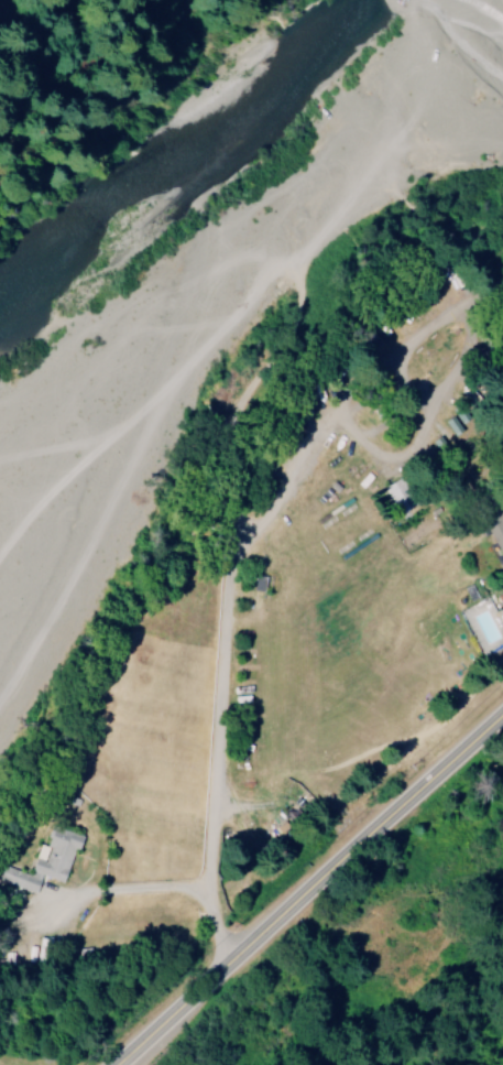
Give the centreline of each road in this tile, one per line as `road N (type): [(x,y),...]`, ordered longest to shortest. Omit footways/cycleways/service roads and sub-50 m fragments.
road 1 (secondary): [(119,1064),(502,715)]
road 2 (residential): [(502,416),(450,445),(413,445),(407,378),(486,347),(502,348)]

